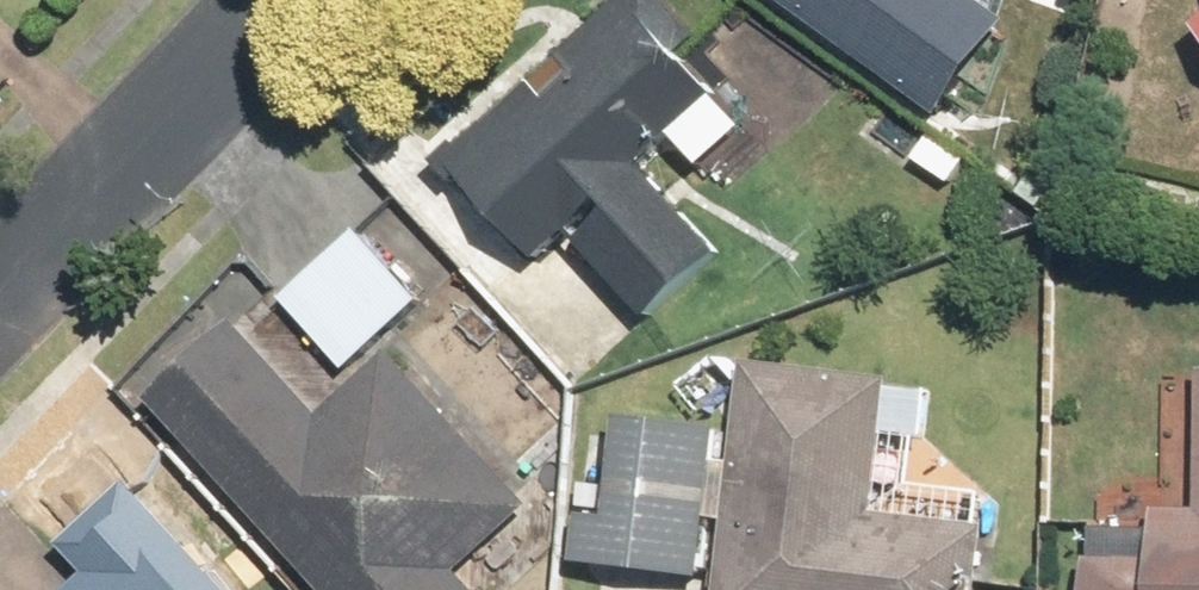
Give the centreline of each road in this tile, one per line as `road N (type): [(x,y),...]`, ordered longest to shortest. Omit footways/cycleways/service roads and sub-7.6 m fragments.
road 1 (residential): [(291,0),(181,124),(0,303)]

